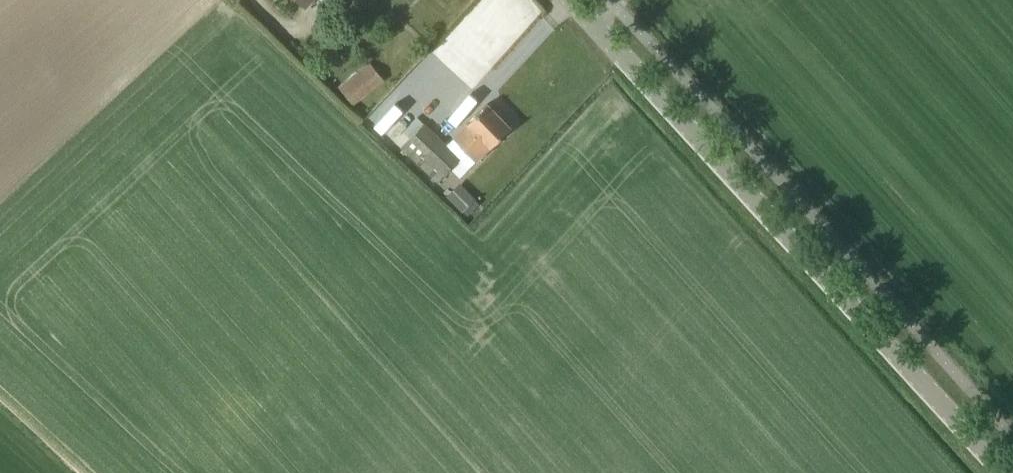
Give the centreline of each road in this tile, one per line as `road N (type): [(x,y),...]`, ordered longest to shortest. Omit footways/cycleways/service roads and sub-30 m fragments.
road 1 (tertiary): [(1012,465),(580,0)]

